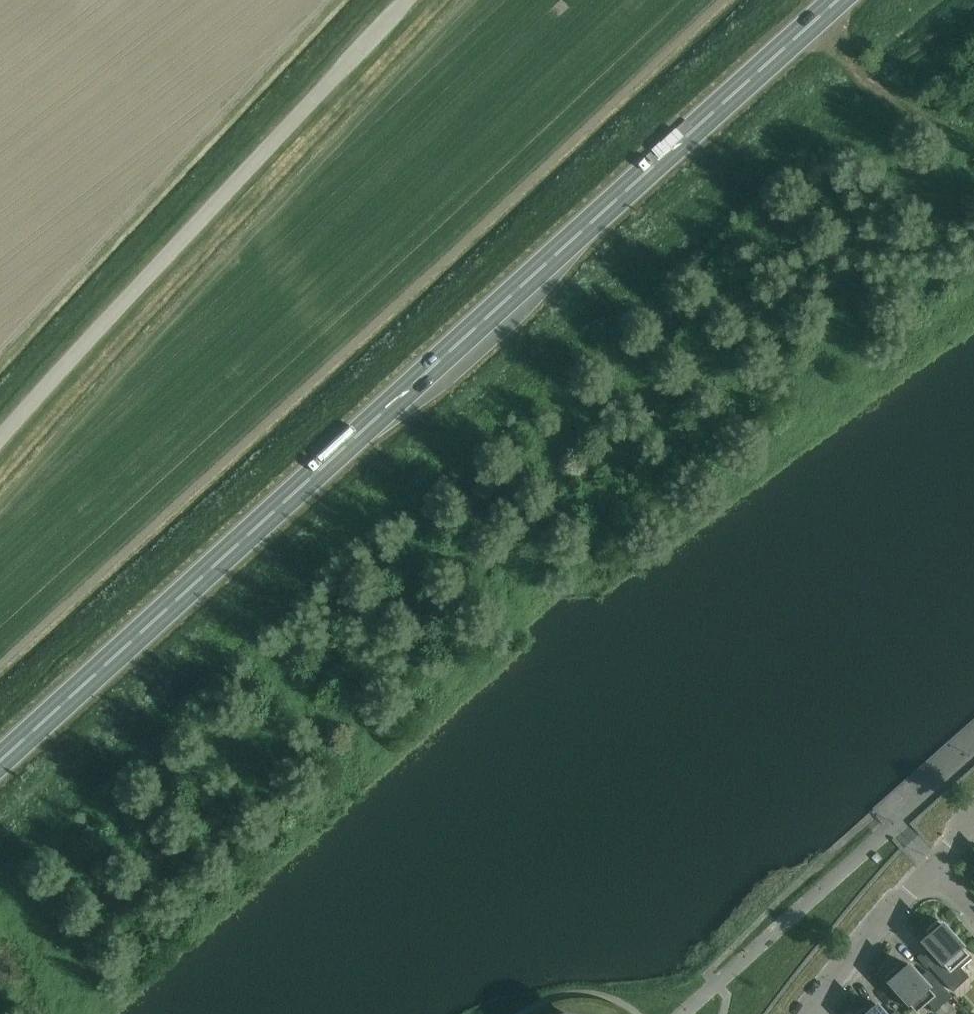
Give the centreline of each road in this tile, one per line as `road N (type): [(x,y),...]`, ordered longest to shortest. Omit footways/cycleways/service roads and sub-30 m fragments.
road 1 (trunk): [(0,761),(840,0)]
road 2 (unclassified): [(0,440),(405,0)]
road 3 (residential): [(809,1013),(932,865)]

